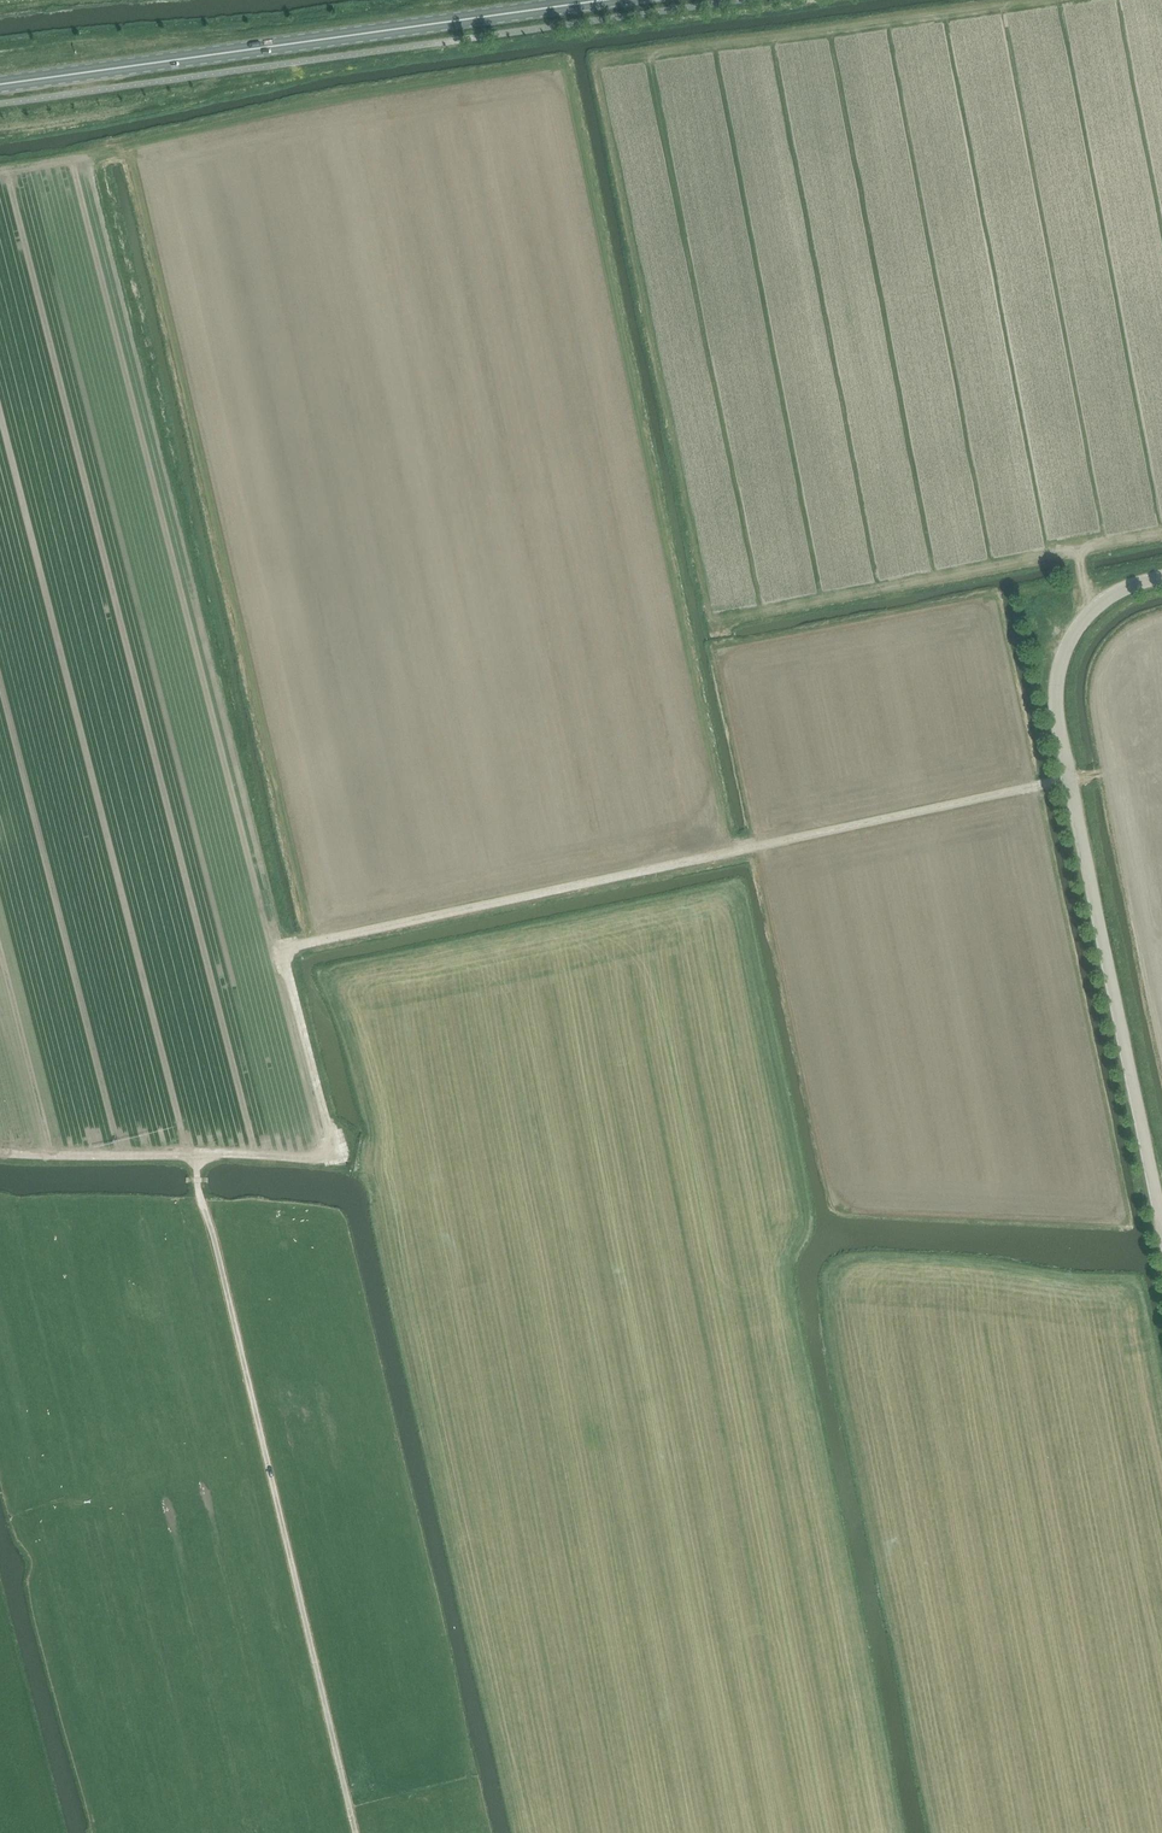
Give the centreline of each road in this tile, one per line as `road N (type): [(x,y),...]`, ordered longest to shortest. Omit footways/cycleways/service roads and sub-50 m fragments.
road 1 (unclassified): [(1161,1221),(1057,715),(1059,684),(1083,621),(1104,601),(1161,578)]
road 2 (primary): [(0,84),(605,0)]

